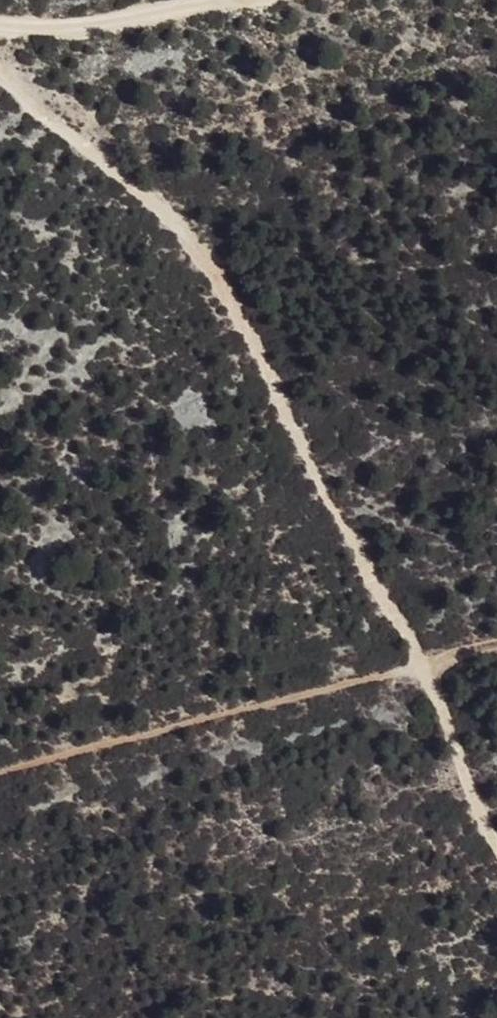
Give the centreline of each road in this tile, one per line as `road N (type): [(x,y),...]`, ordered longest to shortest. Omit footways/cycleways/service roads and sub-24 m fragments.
road 1 (track): [(424,666),(334,510),(229,299),(183,229),(0,78)]
road 2 (track): [(0,26),(70,26),(212,0)]
road 3 (track): [(496,846),(424,666)]

